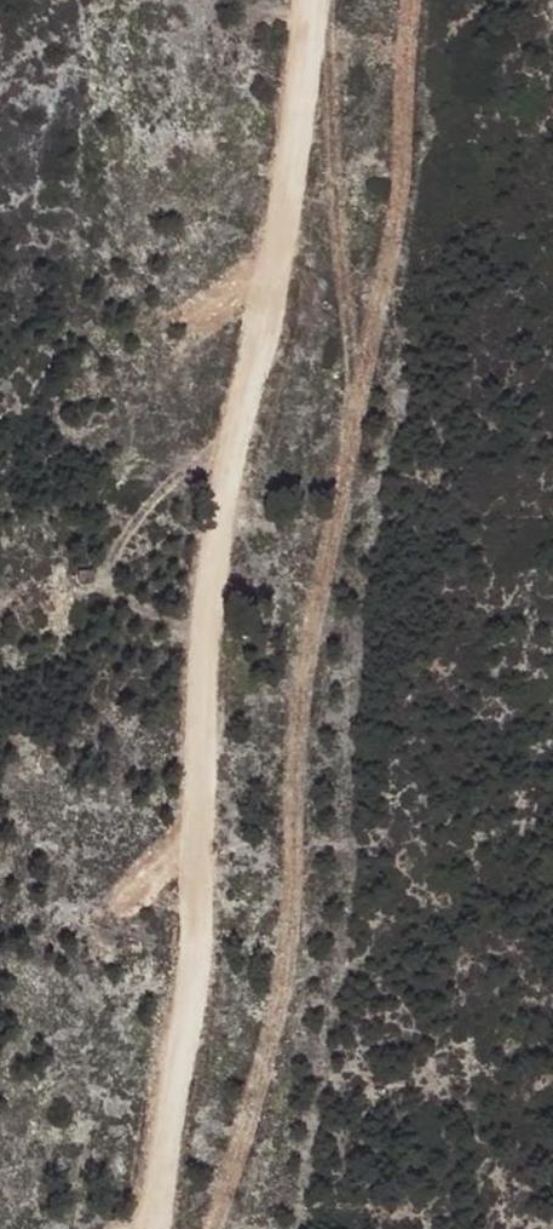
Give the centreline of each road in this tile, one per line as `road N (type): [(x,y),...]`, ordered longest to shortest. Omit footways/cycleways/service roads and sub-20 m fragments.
road 1 (track): [(314,0),(291,217),(237,436),(211,612),(194,975),(152,1228)]

